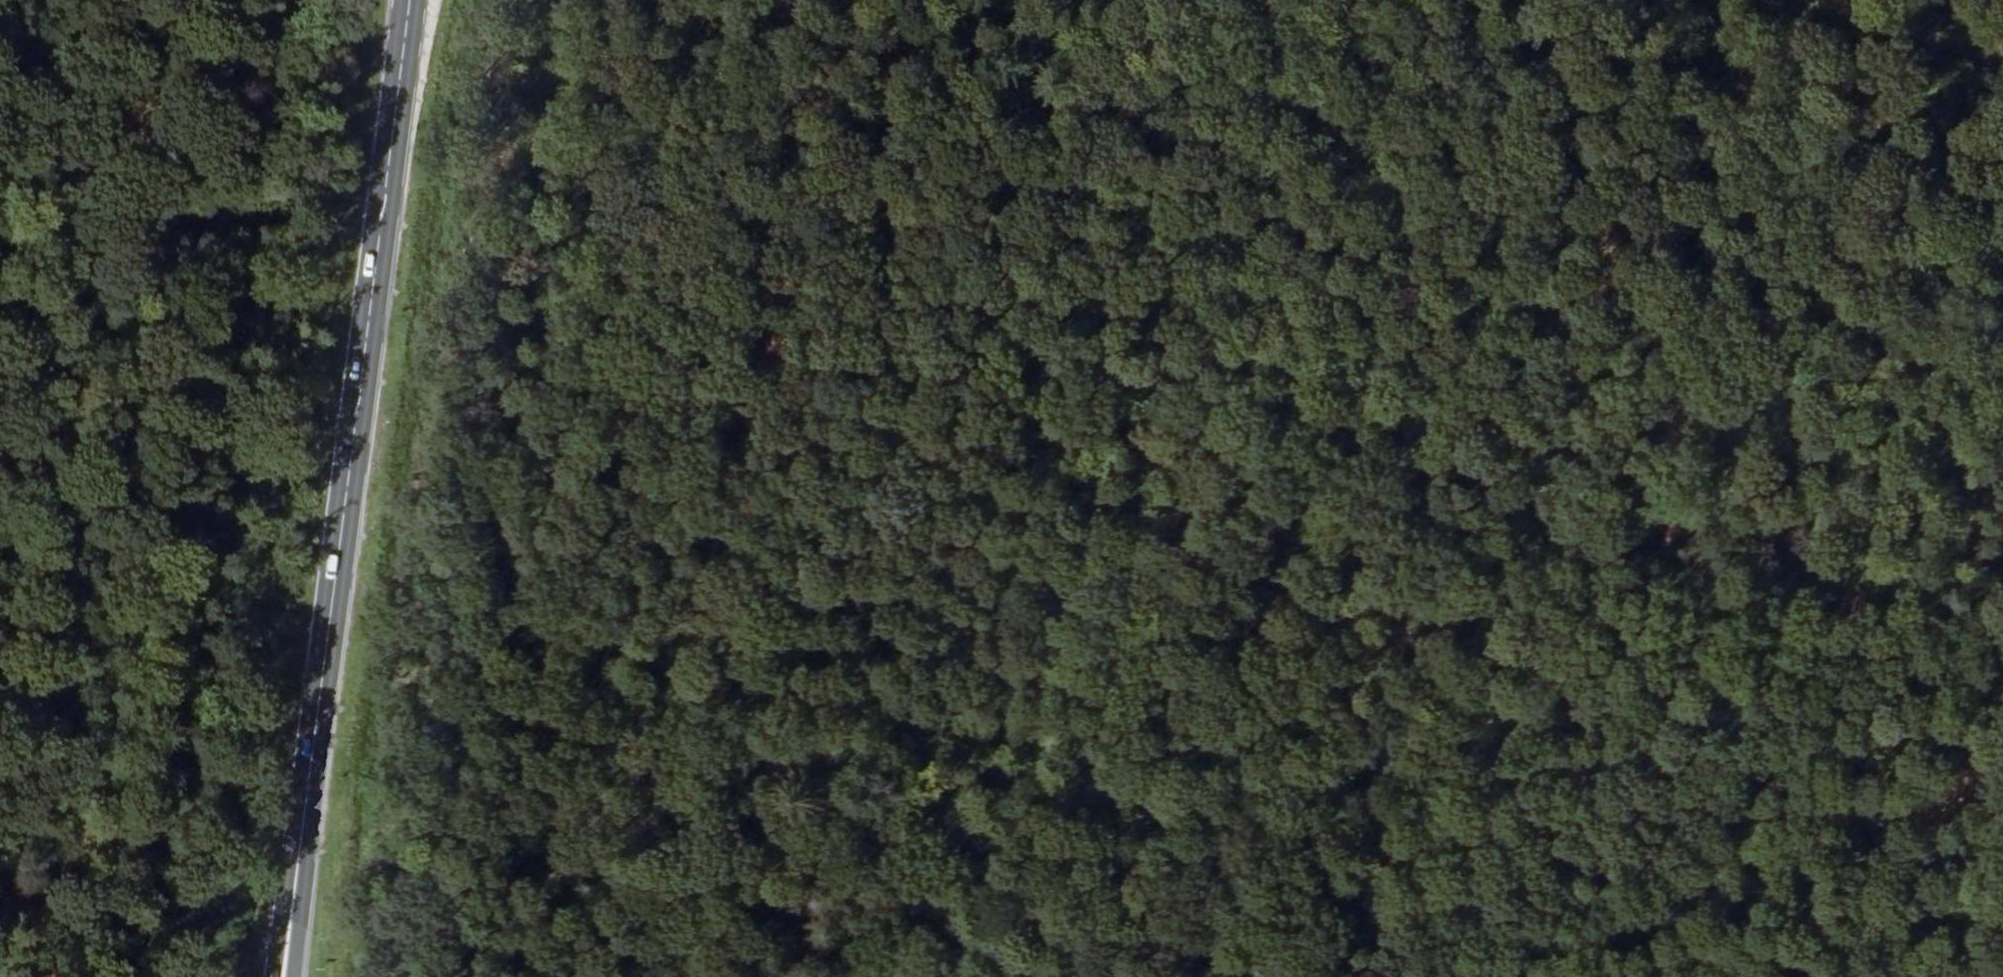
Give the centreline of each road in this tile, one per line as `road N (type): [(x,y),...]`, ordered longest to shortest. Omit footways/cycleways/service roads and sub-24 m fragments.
road 1 (primary): [(408,0),(282,976)]
road 2 (track): [(2002,53),(1792,0)]

